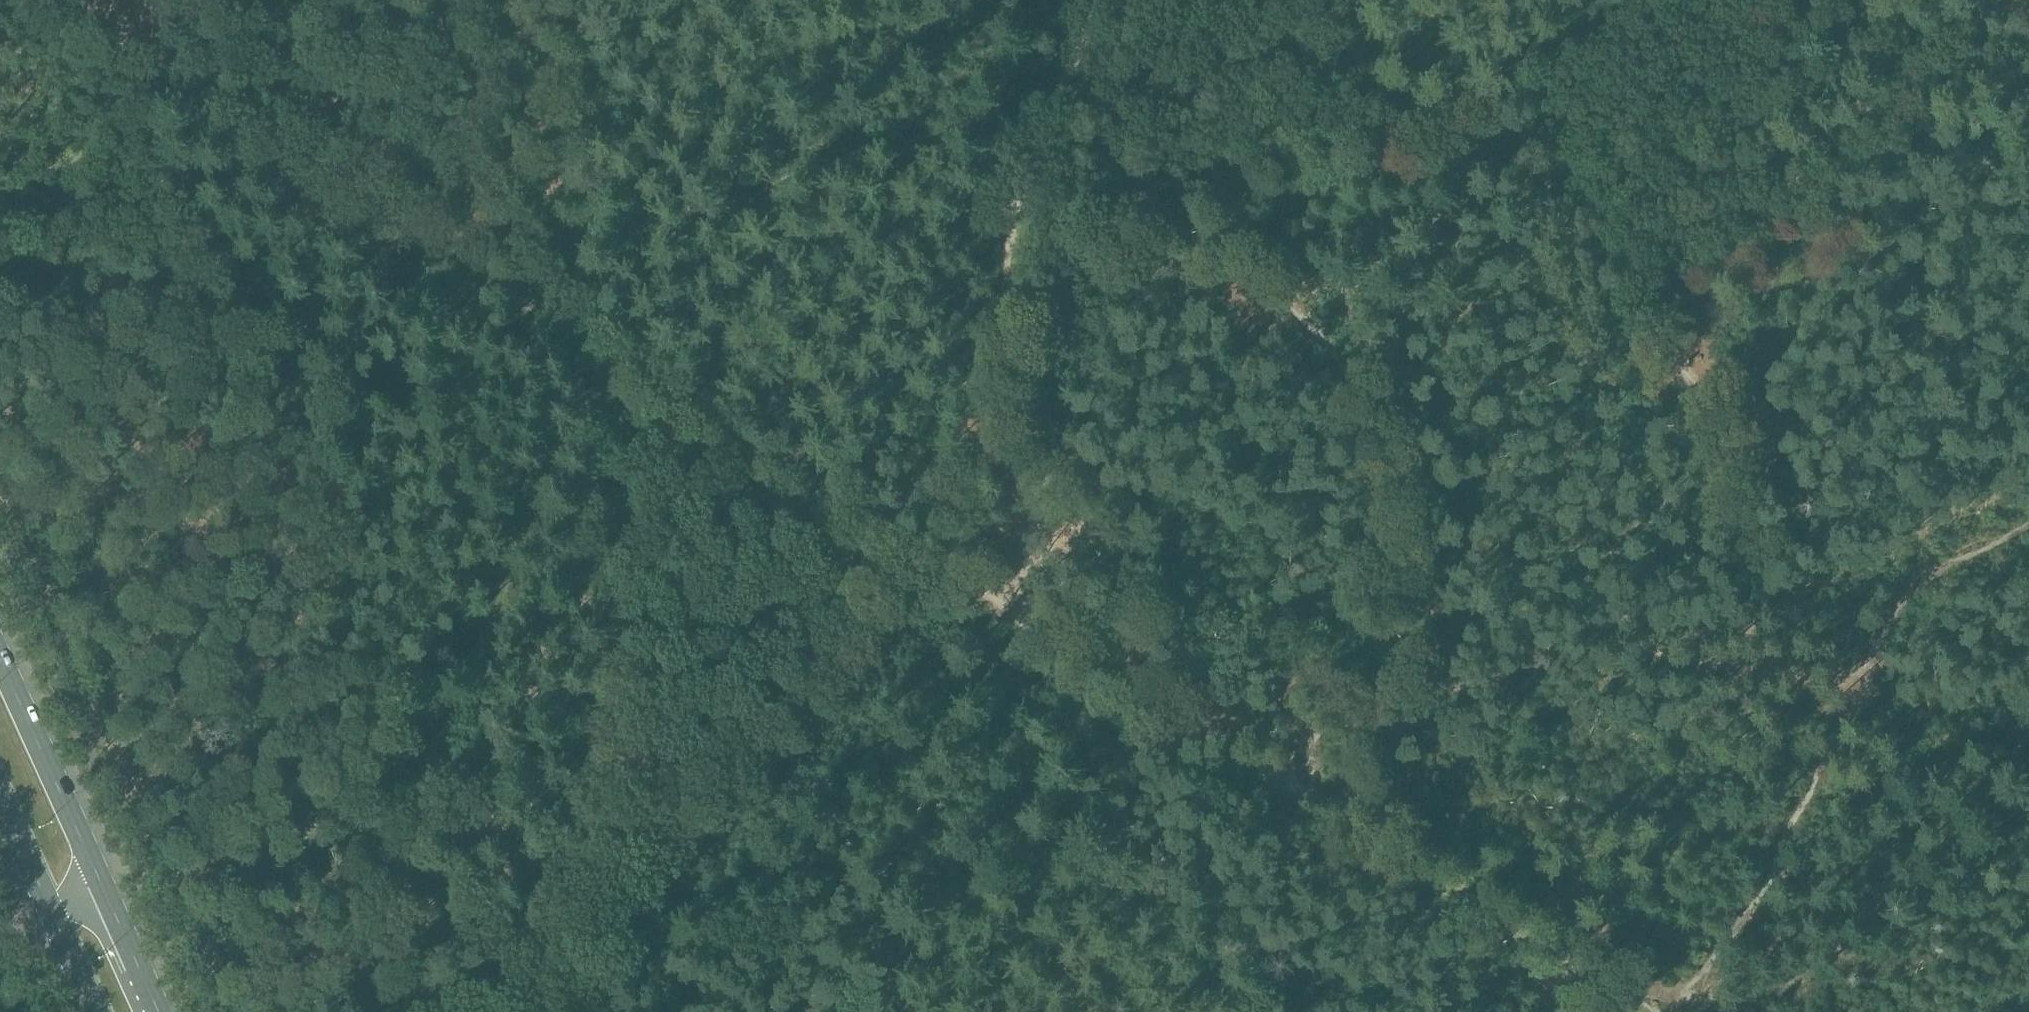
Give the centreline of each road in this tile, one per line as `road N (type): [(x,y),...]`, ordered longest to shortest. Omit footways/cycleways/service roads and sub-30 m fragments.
road 1 (track): [(70,0),(1641,1011)]
road 2 (track): [(1626,206),(1636,289),(1722,438),(1728,489),(1719,530),(1702,565),(1627,628),(1506,673),(1433,683),(1369,633),(1360,675),(1329,699),(1248,1011)]
road 3 (track): [(1010,226),(1083,212),(1174,240),(1518,124),(1573,144),(1626,206),(1839,164),(1889,120),(1959,26),(2015,0)]
road 4 (track): [(554,963),(400,720),(83,8)]
road 5 (track): [(1010,226),(962,456),(913,545),(643,874),(554,963)]
road 6 (track): [(141,865),(196,866),(237,880),(278,866),(400,720),(468,663),(506,597),(595,336)]
road 7 (track): [(554,963),(604,860),(623,773),(595,336)]
road 8 (track): [(2028,532),(1936,566),(1909,593),(1853,685),(1651,654),(1627,628)]
road 9 (track): [(568,0),(598,273),(595,336)]
road 10 (track): [(1010,226),(1107,0)]
road 11 (primary): [(101,884),(0,664)]
road 12 (primary): [(158,1011),(101,884)]

